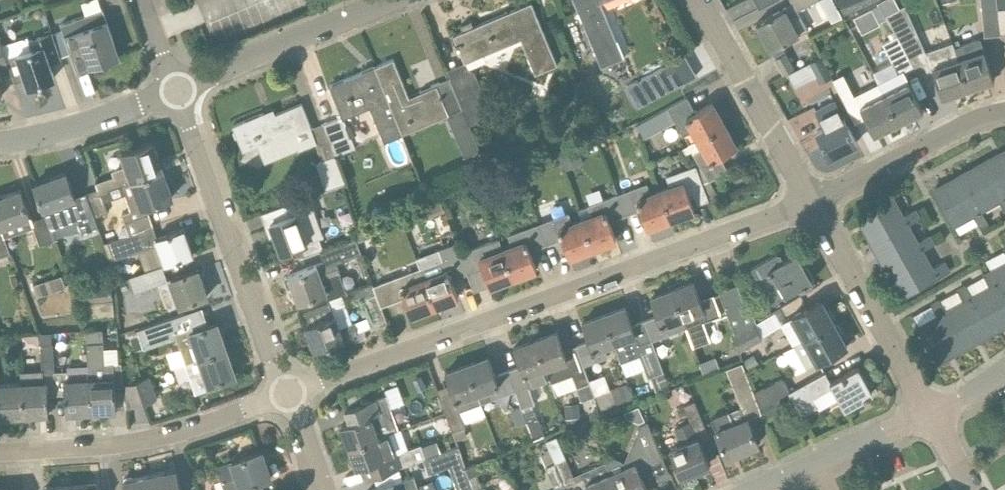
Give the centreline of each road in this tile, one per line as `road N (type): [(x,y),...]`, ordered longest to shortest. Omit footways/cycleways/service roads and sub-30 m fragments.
road 1 (residential): [(289,396),(813,203)]
road 2 (residential): [(289,396),(179,91)]
road 3 (residential): [(0,455),(171,436),(289,396)]
road 4 (residential): [(929,418),(813,203)]
road 5 (residential): [(179,91),(399,0)]
road 6 (residential): [(813,203),(699,0)]
road 7 (residential): [(813,203),(982,116),(1004,113)]
road 8 (residential): [(929,418),(754,489)]
road 9 (residential): [(0,143),(85,125),(179,91)]

